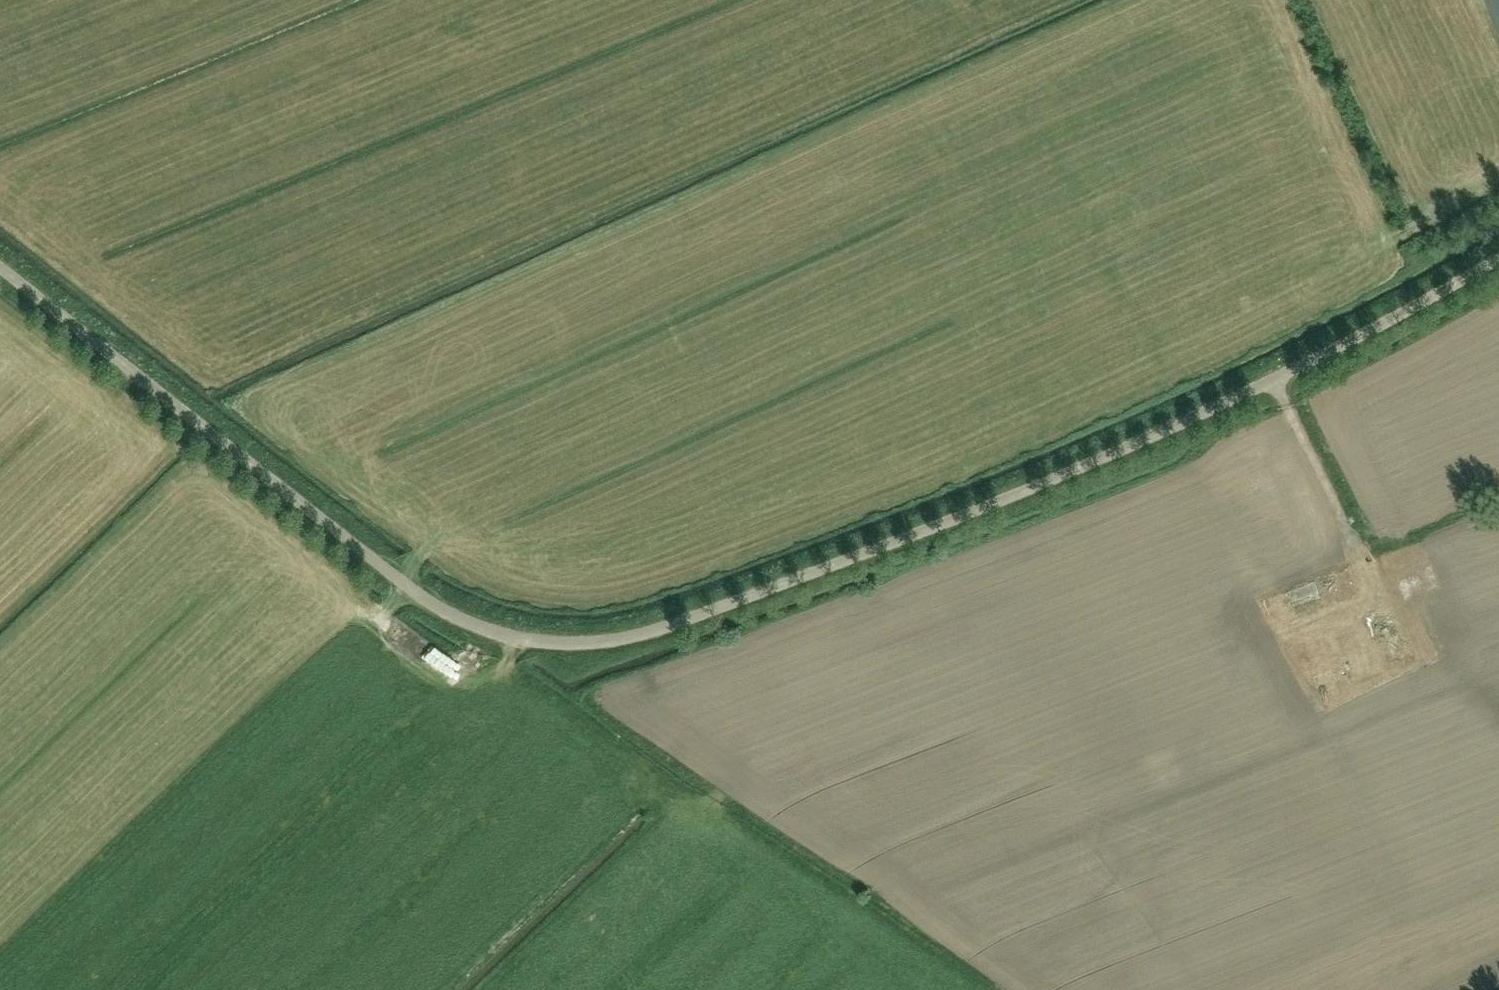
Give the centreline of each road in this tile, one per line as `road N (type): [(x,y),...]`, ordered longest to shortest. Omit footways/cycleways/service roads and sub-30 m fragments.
road 1 (unclassified): [(0,266),(405,585),(486,629),(565,643),(674,623),(1073,469),(1498,258)]

